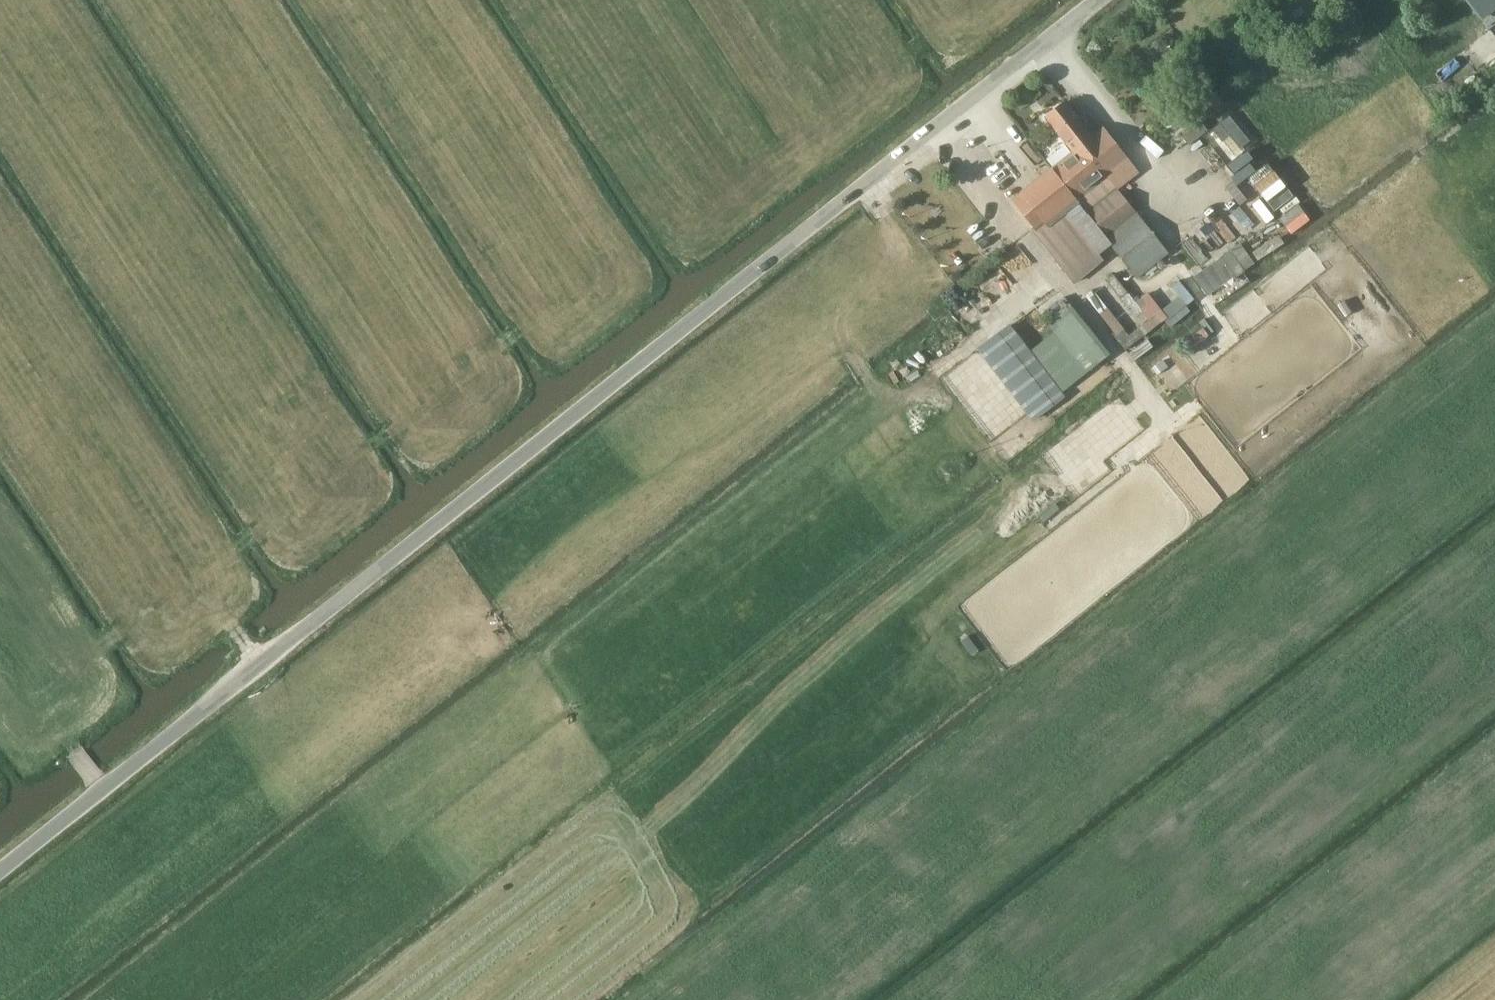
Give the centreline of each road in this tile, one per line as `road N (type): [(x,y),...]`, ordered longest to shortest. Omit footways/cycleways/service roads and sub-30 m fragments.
road 1 (unclassified): [(0,870),(1104,0)]

